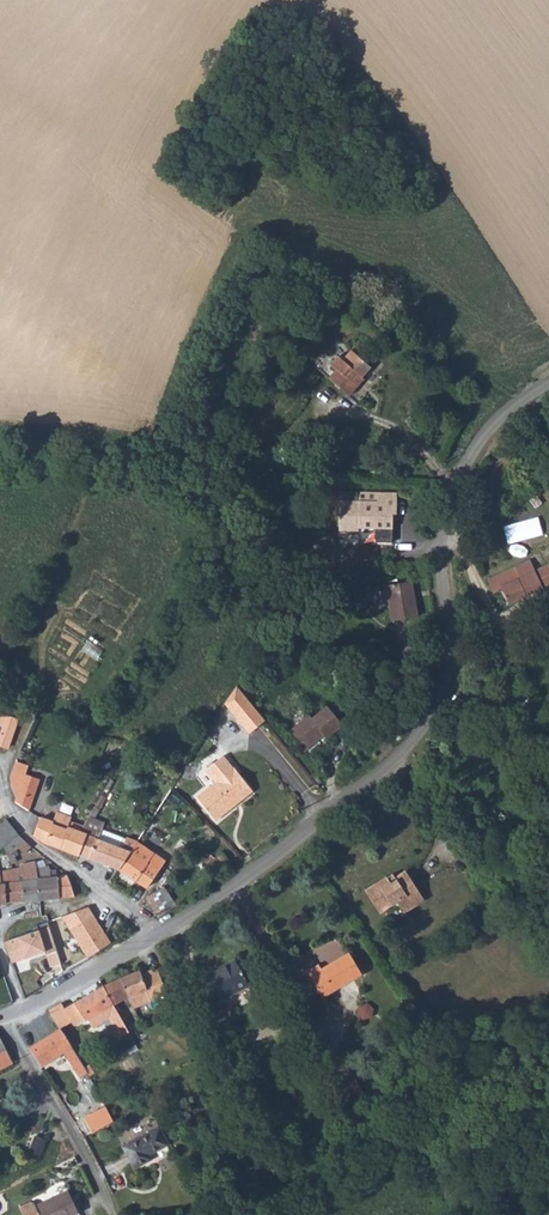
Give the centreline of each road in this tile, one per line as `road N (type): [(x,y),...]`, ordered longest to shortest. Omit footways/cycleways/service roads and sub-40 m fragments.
road 1 (unclassified): [(156,935),(391,768),(424,726),(447,684),(452,648),(441,555),(450,499),(474,444),(548,386)]
road 2 (residential): [(156,935),(20,827),(0,763)]
road 3 (residential): [(0,1022),(73,1133),(111,1214)]
road 4 (unclassified): [(0,1018),(156,935)]

